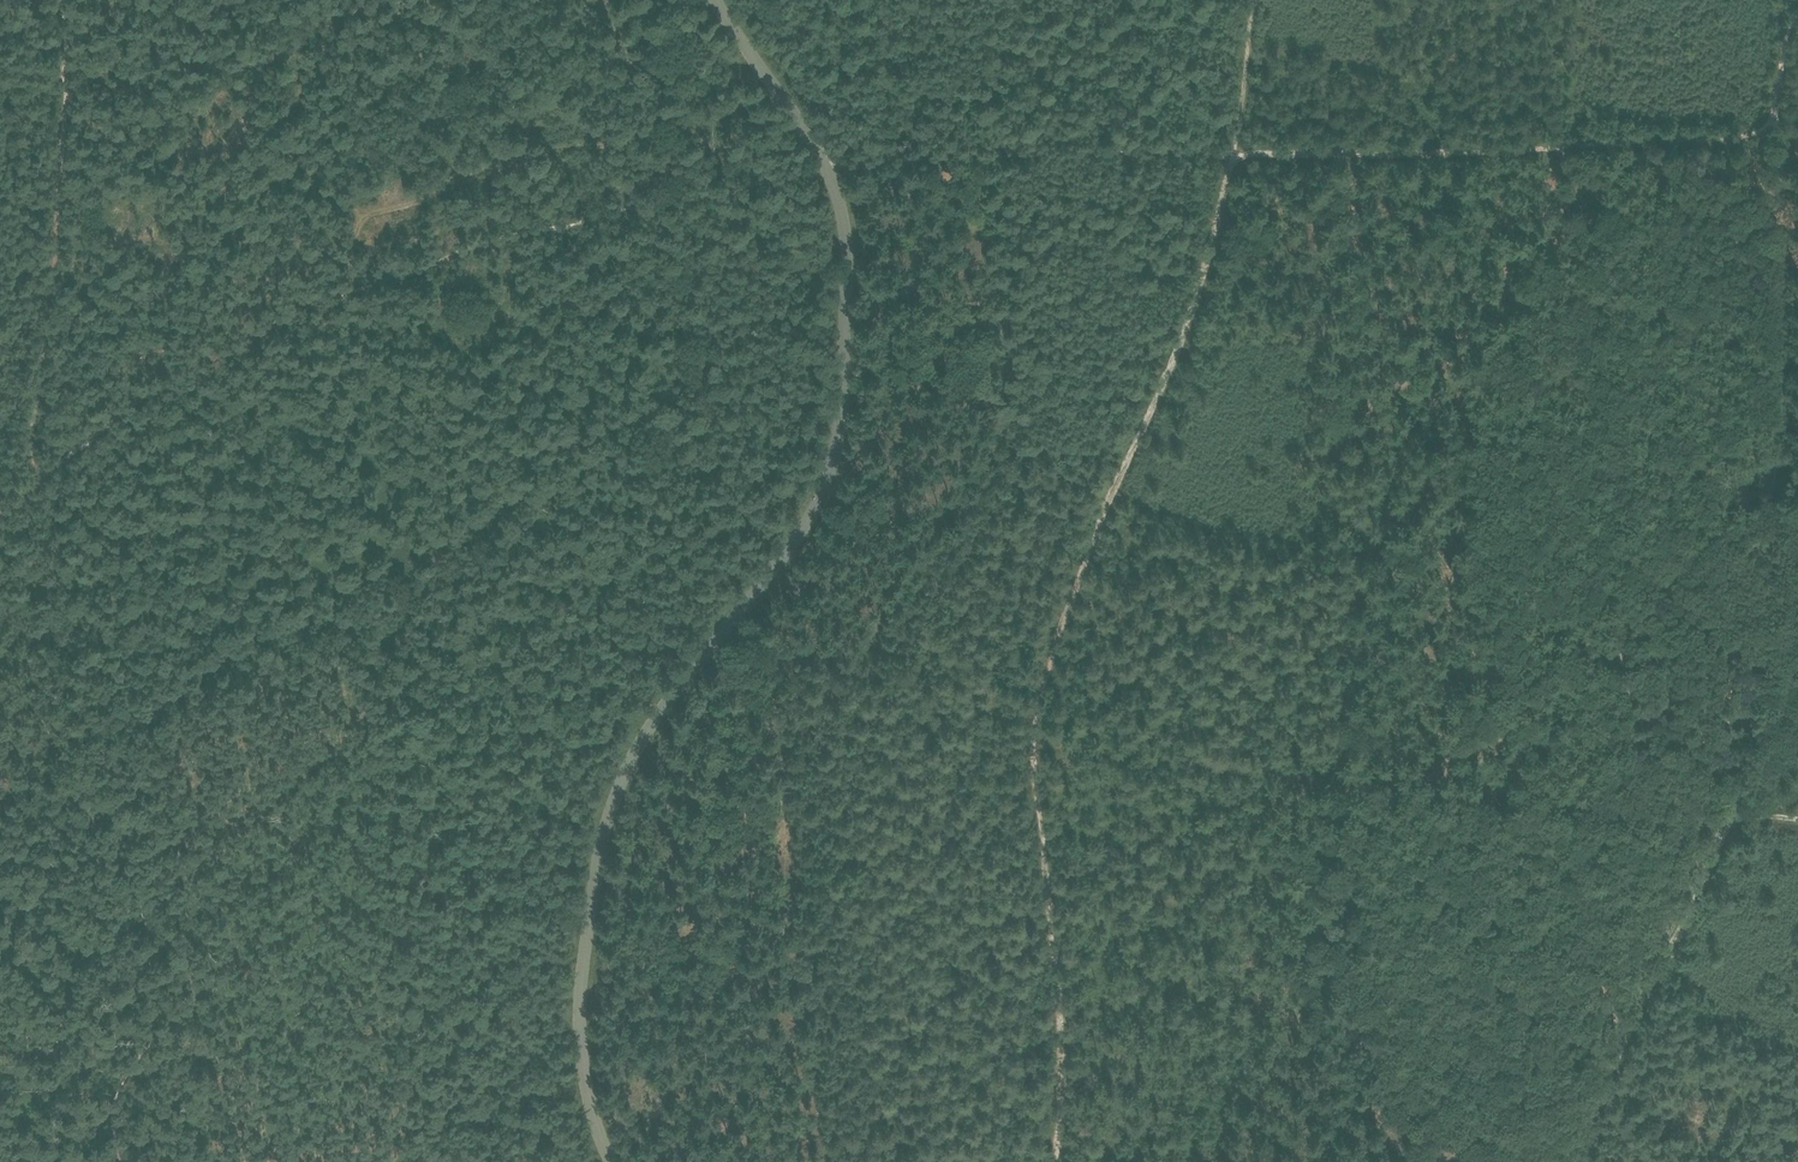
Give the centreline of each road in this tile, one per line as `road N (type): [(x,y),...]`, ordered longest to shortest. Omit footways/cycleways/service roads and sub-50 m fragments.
road 1 (unclassified): [(613,1161),(593,1107),(579,1030),(586,940),(624,784),(667,706),(808,529),(837,463),(847,415),(836,164),(717,0)]
road 2 (track): [(1230,151),(1176,347),(1097,516),(1030,725),(1050,1161)]
road 3 (track): [(1230,151),(1776,138)]
road 4 (track): [(836,164),(1230,151)]
road 5 (track): [(1251,0),(1230,151)]

